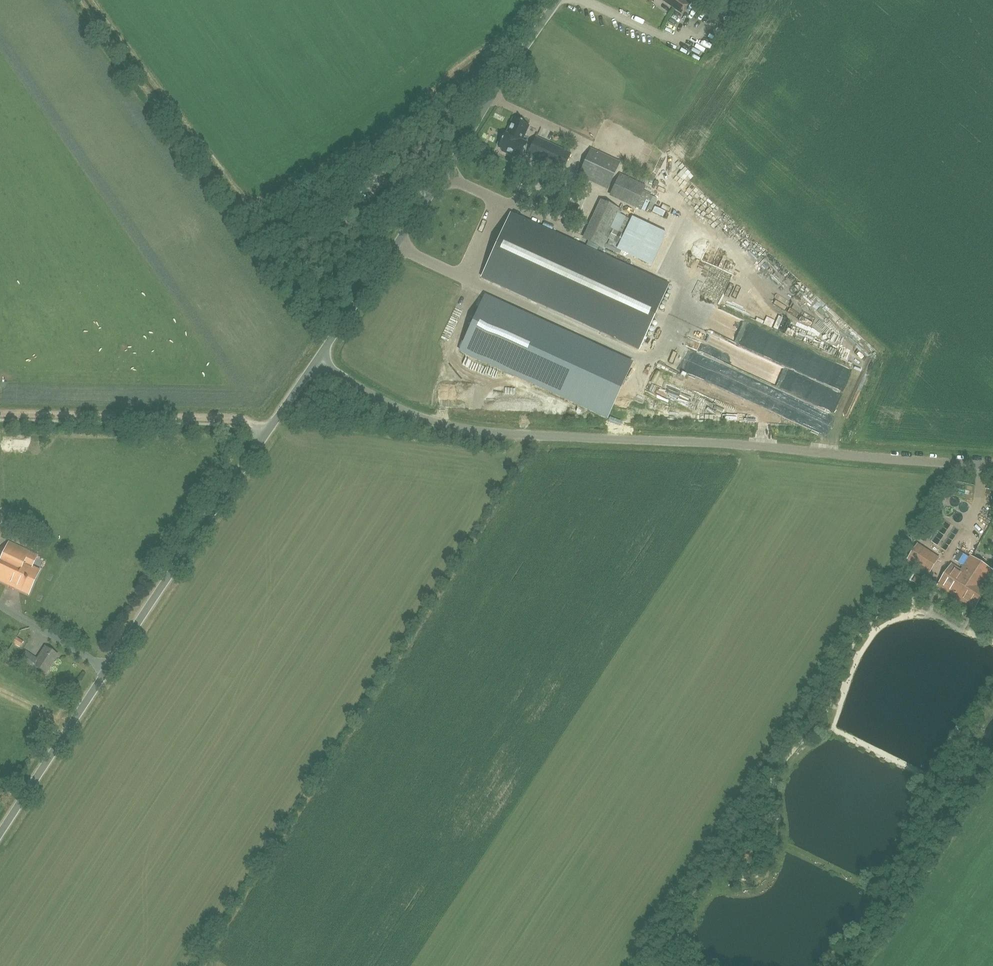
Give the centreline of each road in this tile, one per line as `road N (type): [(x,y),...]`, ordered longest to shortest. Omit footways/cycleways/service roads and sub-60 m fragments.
road 1 (unclassified): [(992,467),(478,432),(391,406),(316,359)]
road 2 (unclassified): [(0,832),(316,359)]
road 3 (unclassified): [(316,359),(559,0)]
road 4 (track): [(670,169),(680,162),(720,218),(838,110),(933,0)]
road 5 (track): [(0,415),(210,418),(270,430)]

